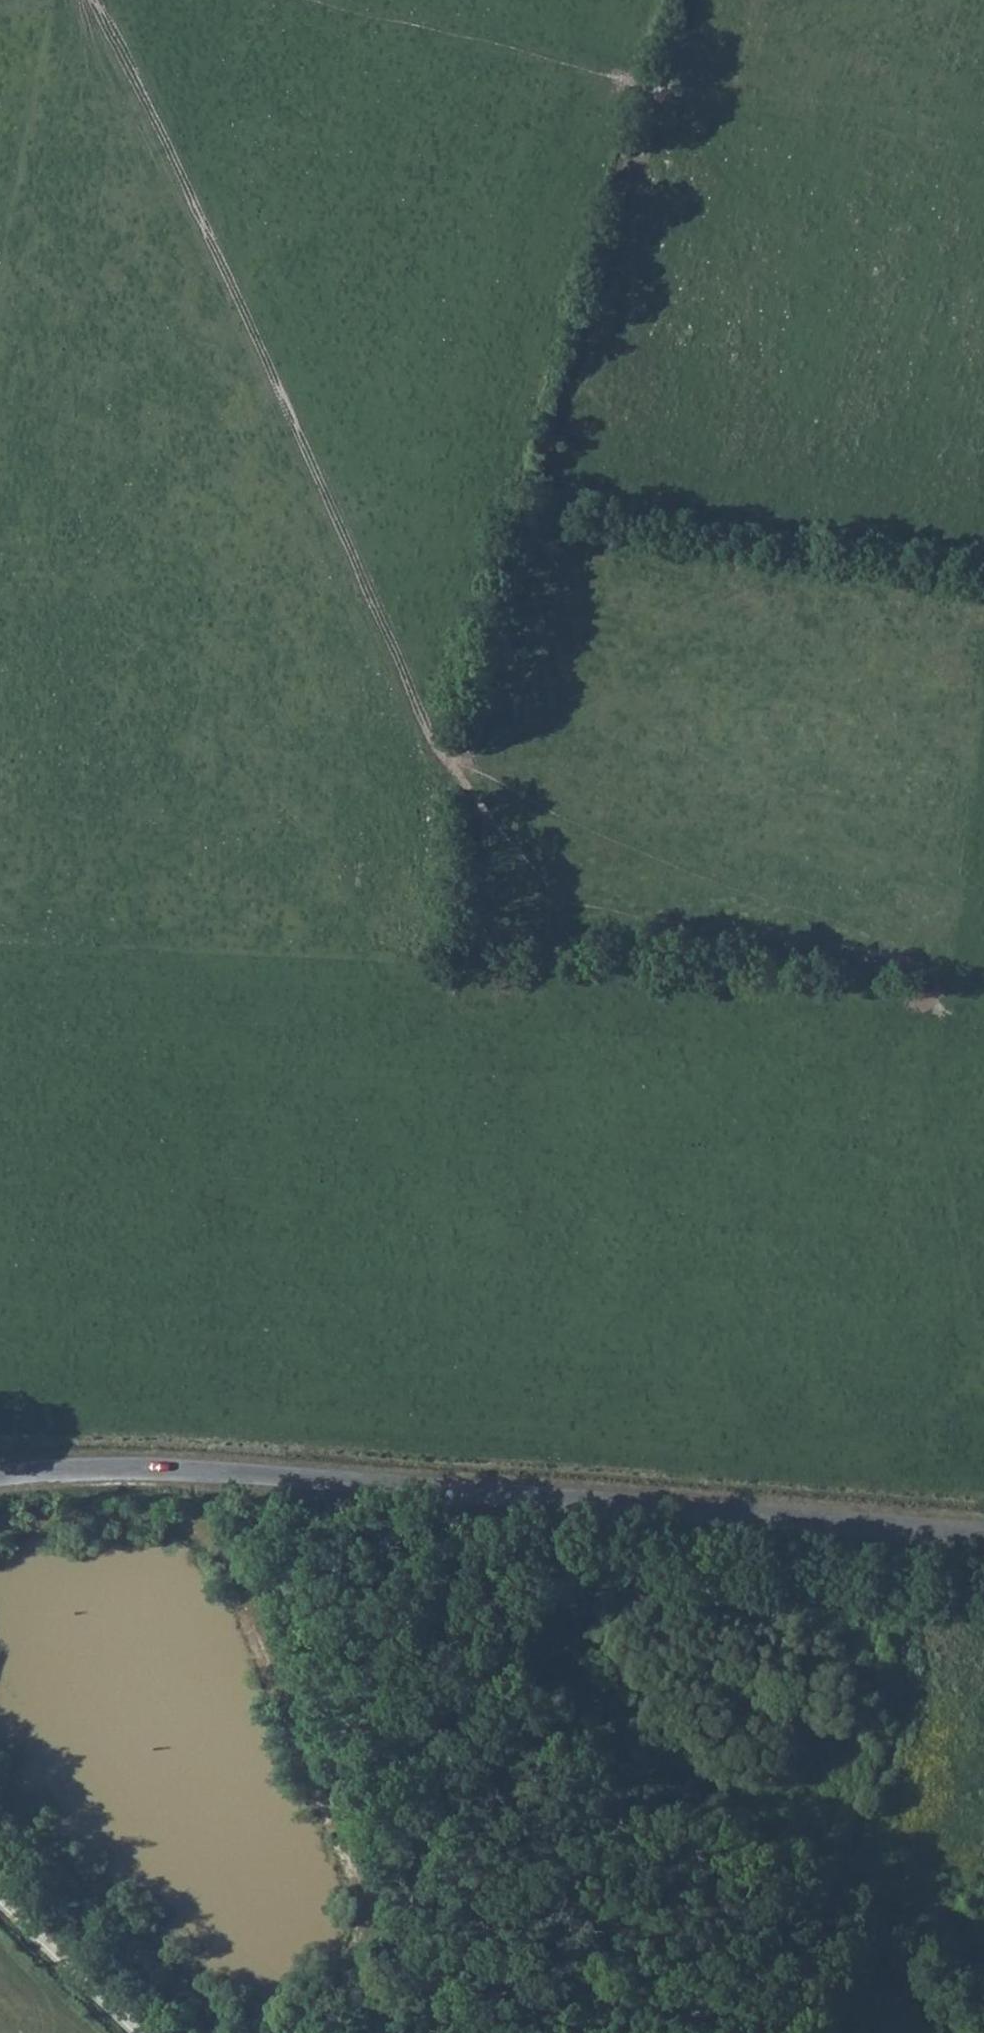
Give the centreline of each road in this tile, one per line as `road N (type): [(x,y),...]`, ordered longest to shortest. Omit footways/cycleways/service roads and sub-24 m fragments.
road 1 (unclassified): [(0,1475),(116,1468),(248,1474),(983,1533)]
road 2 (track): [(145,2032),(0,1890)]

